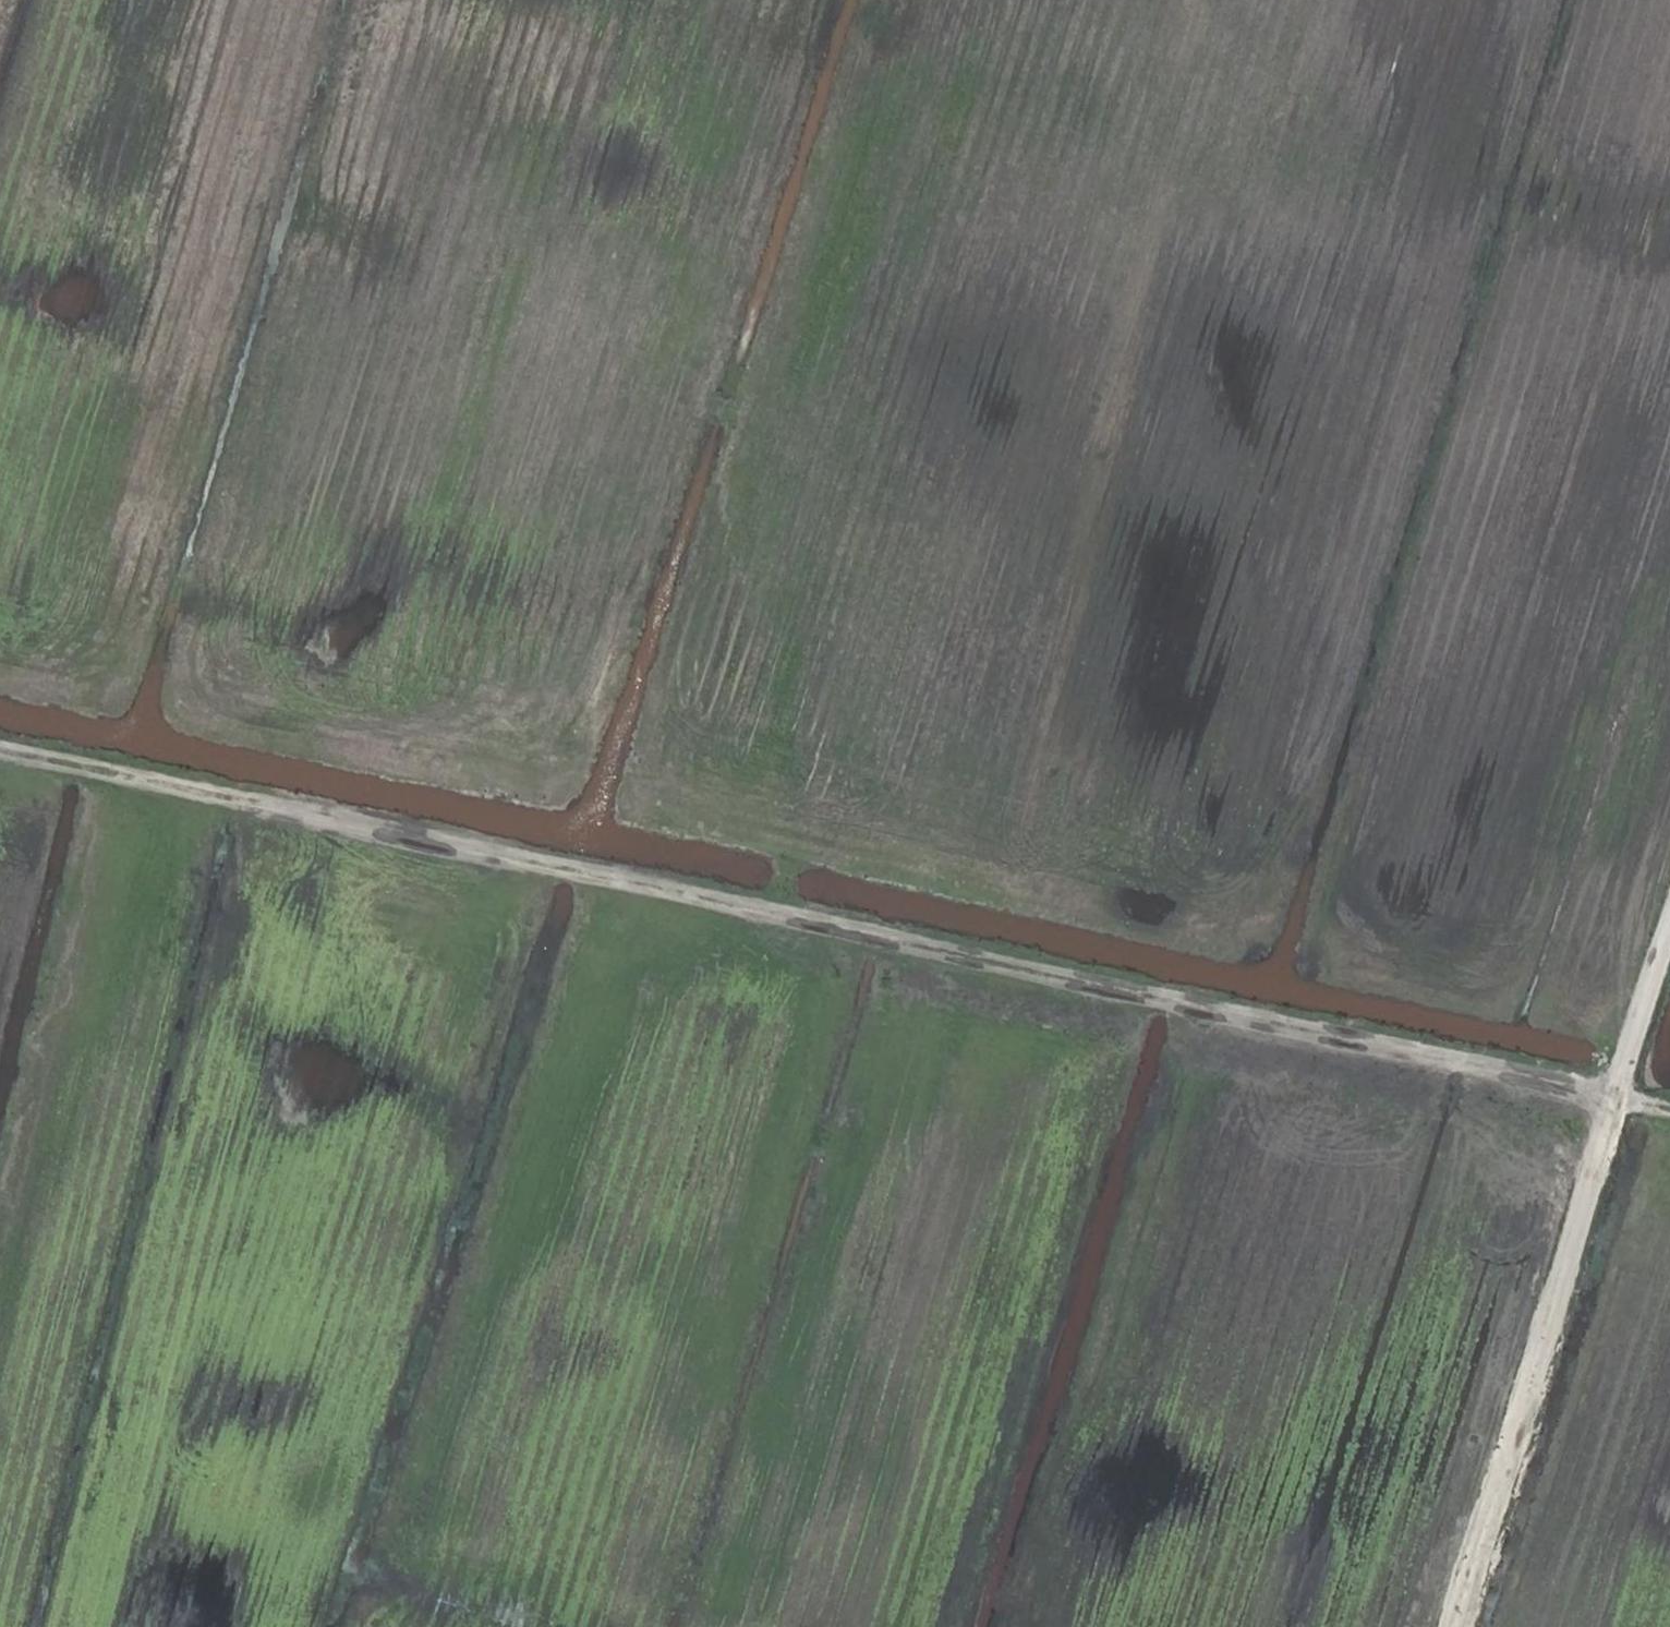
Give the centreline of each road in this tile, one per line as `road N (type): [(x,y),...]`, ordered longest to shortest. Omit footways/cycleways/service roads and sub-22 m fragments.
road 1 (track): [(0,751),(1669,1109)]
road 2 (track): [(1449,1626),(1669,919)]

